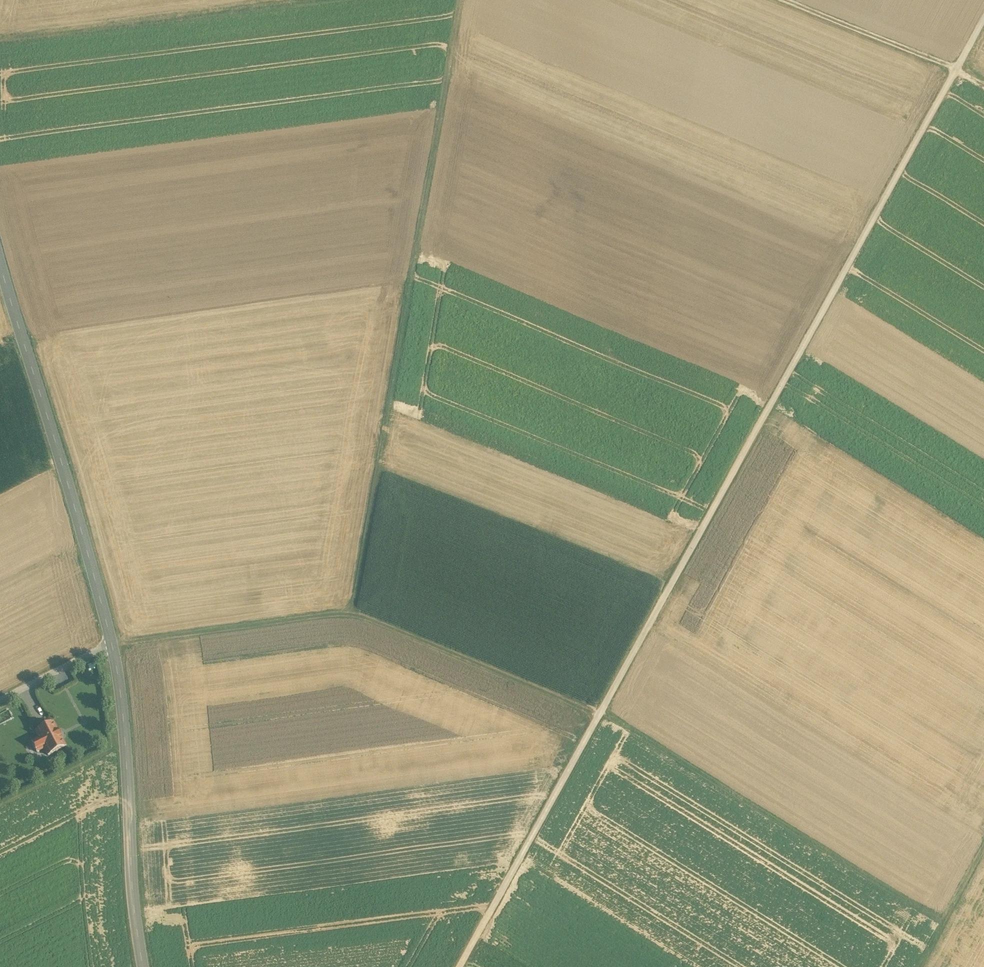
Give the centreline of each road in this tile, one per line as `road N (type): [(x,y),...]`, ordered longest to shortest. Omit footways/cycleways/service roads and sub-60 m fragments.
road 1 (track): [(460,966),(983,19)]
road 2 (track): [(599,715),(359,617),(461,0)]
road 3 (tertiary): [(150,966),(121,653),(0,242)]
road 4 (track): [(599,715),(951,931),(983,871)]
road 5 (track): [(0,46),(344,0)]
road 6 (track): [(359,617),(120,651)]
road 7 (track): [(778,0),(983,91)]

